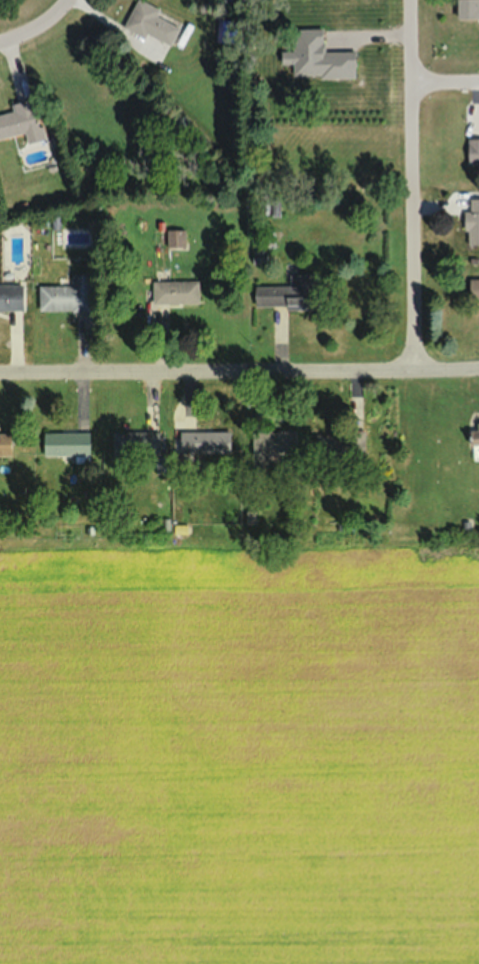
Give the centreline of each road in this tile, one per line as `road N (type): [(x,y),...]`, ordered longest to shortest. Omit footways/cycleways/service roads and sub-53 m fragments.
road 1 (residential): [(0,378),(478,372)]
road 2 (residential): [(410,376),(407,0)]

